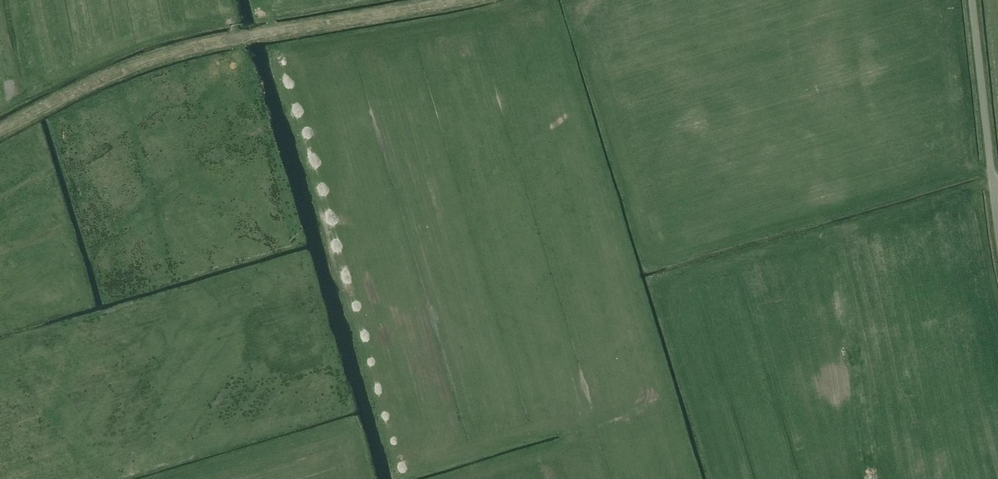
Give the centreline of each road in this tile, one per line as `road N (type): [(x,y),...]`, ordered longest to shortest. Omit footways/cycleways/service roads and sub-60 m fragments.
road 1 (track): [(444,0),(184,48),(74,89),(0,129)]
road 2 (unclassified): [(997,228),(969,0)]

